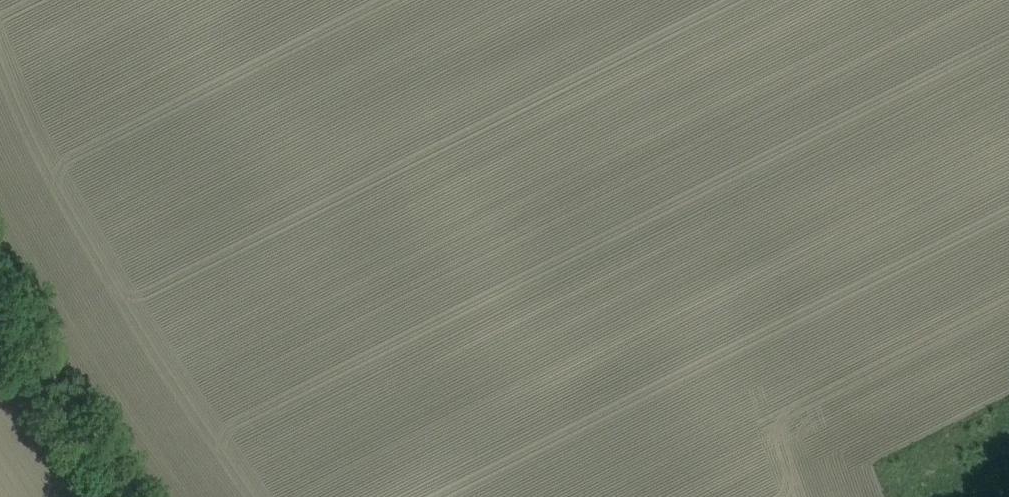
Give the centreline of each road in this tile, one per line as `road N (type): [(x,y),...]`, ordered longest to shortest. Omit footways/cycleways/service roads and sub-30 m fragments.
road 1 (unclassified): [(0,285),(137,496)]

